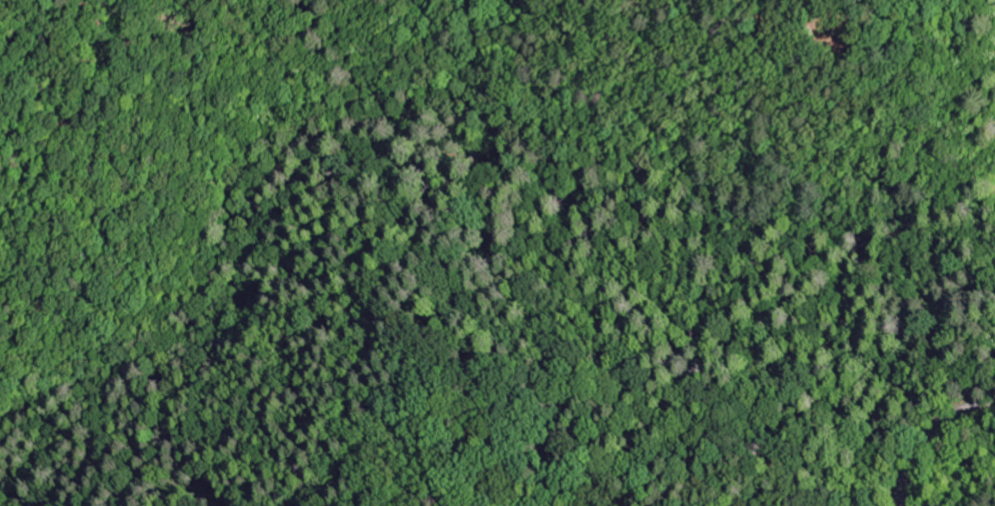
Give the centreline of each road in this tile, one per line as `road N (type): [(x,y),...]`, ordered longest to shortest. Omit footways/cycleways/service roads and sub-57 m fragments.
road 1 (tertiary): [(903,505),(937,433),(994,407)]

